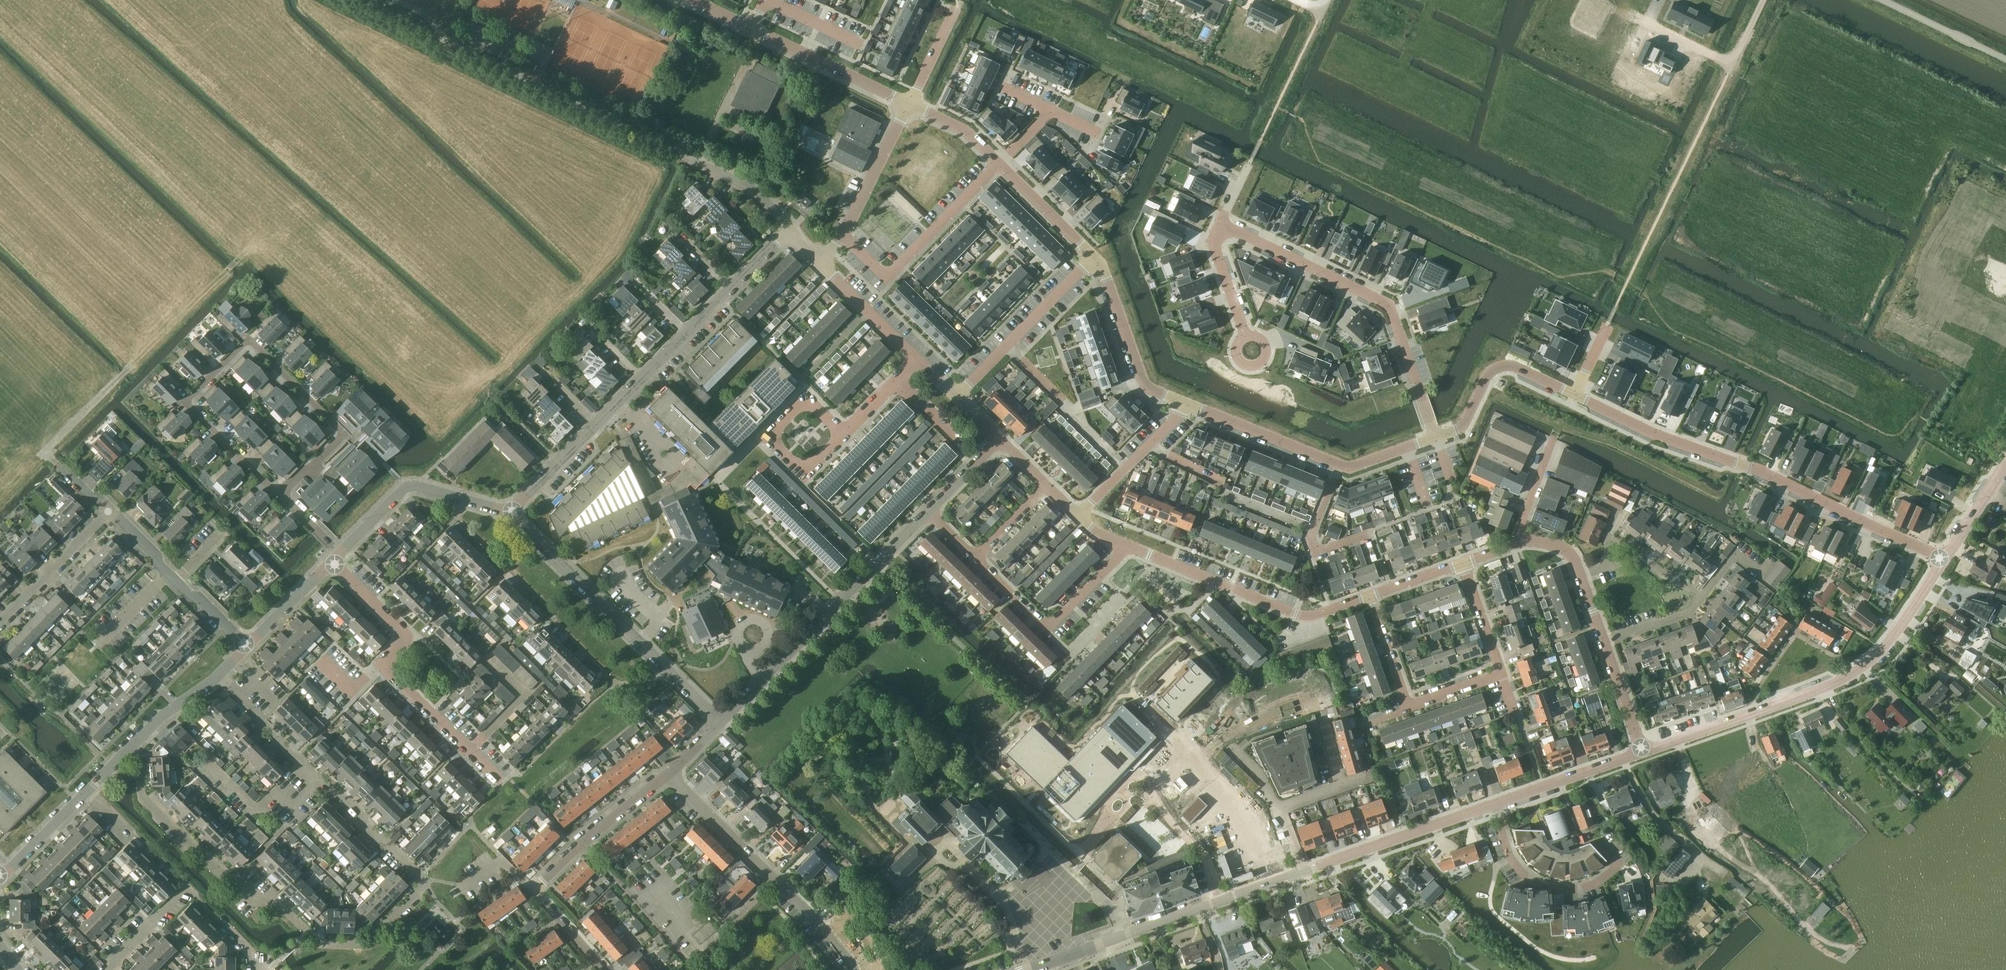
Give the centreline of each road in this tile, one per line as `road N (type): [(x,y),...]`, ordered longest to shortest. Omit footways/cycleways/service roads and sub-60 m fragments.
road 1 (residential): [(788,231),(751,186),(360,0)]
road 2 (residential): [(428,884),(364,948),(315,941),(278,904),(249,897),(142,796),(138,741)]
road 3 (residential): [(1574,395),(1943,559)]
road 4 (tertiary): [(1643,750),(1866,663),(1892,639),(1943,559)]
road 5 (residential): [(1436,436),(1390,306),(1222,224)]
road 6 (residential): [(281,496),(344,435),(249,342),(188,404)]
road 7 (residential): [(503,783),(392,672),(387,664),(404,638),(331,563)]
road 8 (residential): [(721,722),(930,512)]
road 9 (residential): [(511,514),(721,722)]
road 10 (residential): [(428,884),(219,678)]
road 11 (residential): [(1184,402),(1346,467),(1436,436)]
road 12 (residential): [(1127,548),(1307,616),(1369,596)]
road 13 (residential): [(842,233),(887,276),(999,164)]
road 14 (residential): [(1773,558),(1762,573),(1737,554),(1689,616),(1606,644)]
road 15 (residential): [(1598,833),(1619,859),(1586,880),(1548,883),(1513,857),(1493,805)]
road 16 (residential): [(1606,5),(1732,64),(1762,0)]
road 17 (residential): [(1025,969),(1221,903)]
road 18 (residential): [(340,554),(406,488),(511,514)]
road 19 (tertiary): [(1304,872),(1493,805)]
road 20 (residential): [(1093,256),(957,397)]
road 21 (residential): [(0,877),(138,741)]
road 22 (residential): [(1093,256),(1146,387),(1184,402)]
road 23 (residential): [(1436,436),(1463,426),(1495,369),(1517,368),(1574,395)]
road 24 (residential): [(911,103),(751,27)]
road 25 (residential): [(603,969),(533,889),(583,845)]
road 26 (residential): [(691,963),(583,845)]
road 27 (tertiary): [(1493,805),(1643,750)]
road 28 (residential): [(0,621),(110,509)]
road 29 (residential): [(1081,514),(1184,402)]
road 30 (residential): [(775,879),(668,774)]
road 31 (residential): [(1521,543),(1555,547),(1575,560),(1606,644)]
road 32 (residential): [(842,233),(911,103)]
road 33 (track): [(59,466),(46,452),(131,365)]
road 34 (residential): [(822,263),(919,360)]
road 35 (residential): [(1886,0),(2005,57)]
road 36 (residential): [(999,164),(1093,256)]
road 37 (residential): [(188,404),(281,496)]
road 38 (residential): [(511,514),(599,424)]
road 39 (residential): [(854,969),(775,879)]

